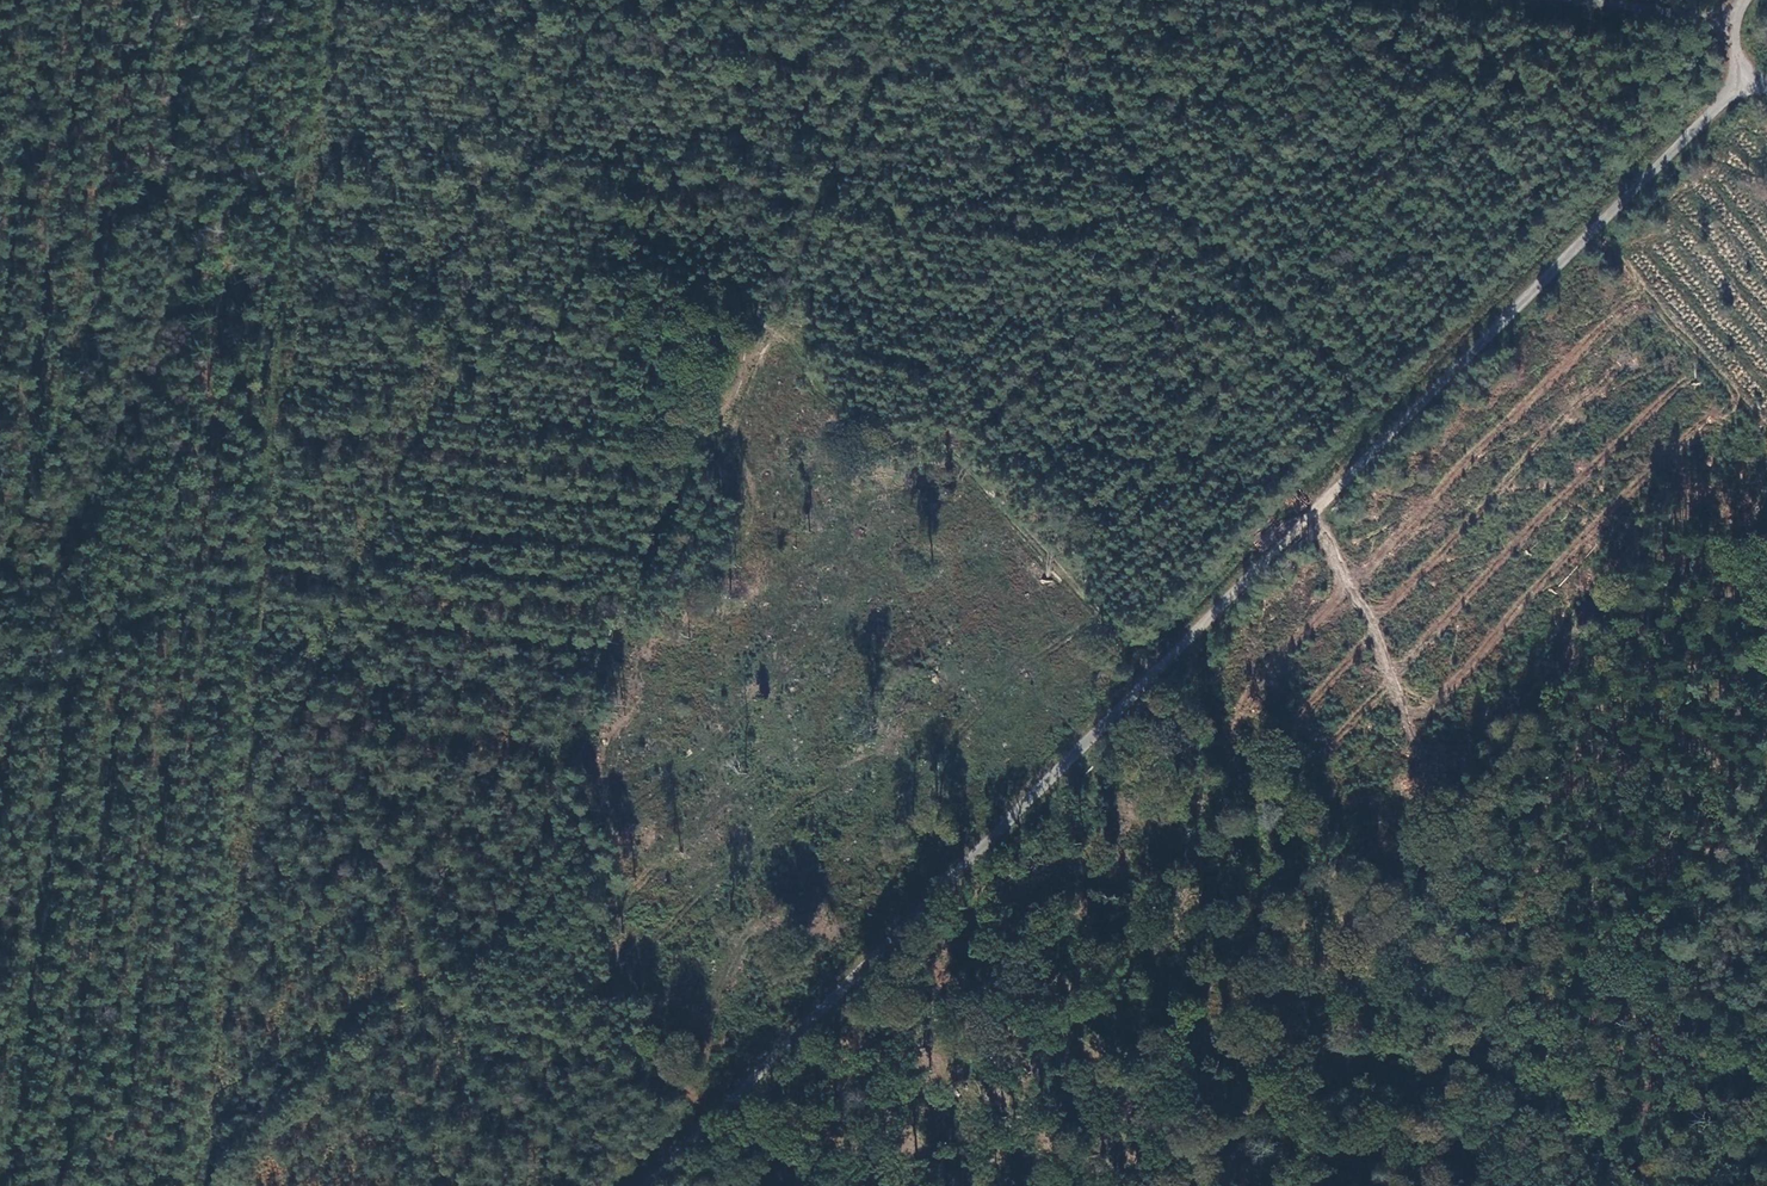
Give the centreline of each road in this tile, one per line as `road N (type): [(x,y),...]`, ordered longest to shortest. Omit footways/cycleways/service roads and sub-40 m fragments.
road 1 (track): [(1751,72),(651,1185)]
road 2 (track): [(1574,0),(1732,23)]

